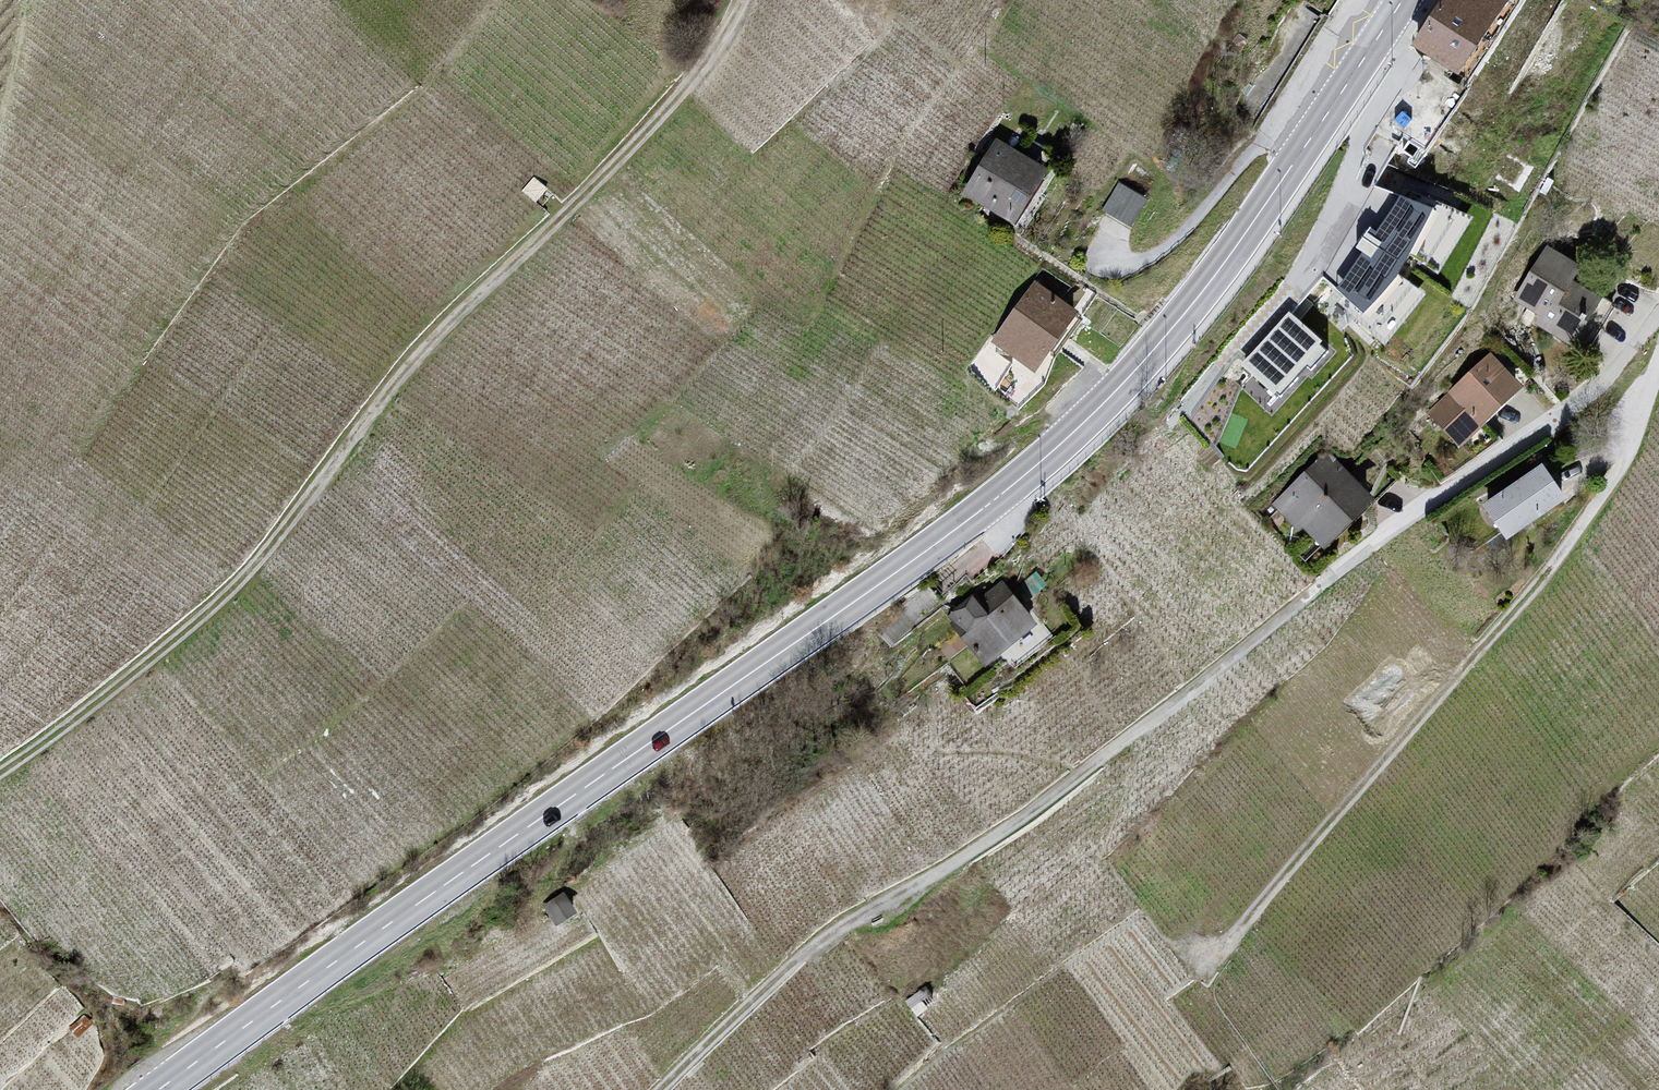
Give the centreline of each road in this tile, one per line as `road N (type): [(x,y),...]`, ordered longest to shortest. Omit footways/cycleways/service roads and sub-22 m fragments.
road 1 (secondary): [(1404,0),(1208,287),(1064,441),(875,588),(158,1089)]
road 2 (track): [(746,0),(707,77),(380,412),(267,572),(52,746),(0,778)]
road 3 (track): [(1344,578),(1155,706),(947,863),(735,998),(652,1089)]
road 4 (track): [(1570,540),(1207,967)]
road 5 (residential): [(1344,578),(1413,522),(1594,403),(1658,330)]
road 6 (track): [(0,122),(27,0)]

